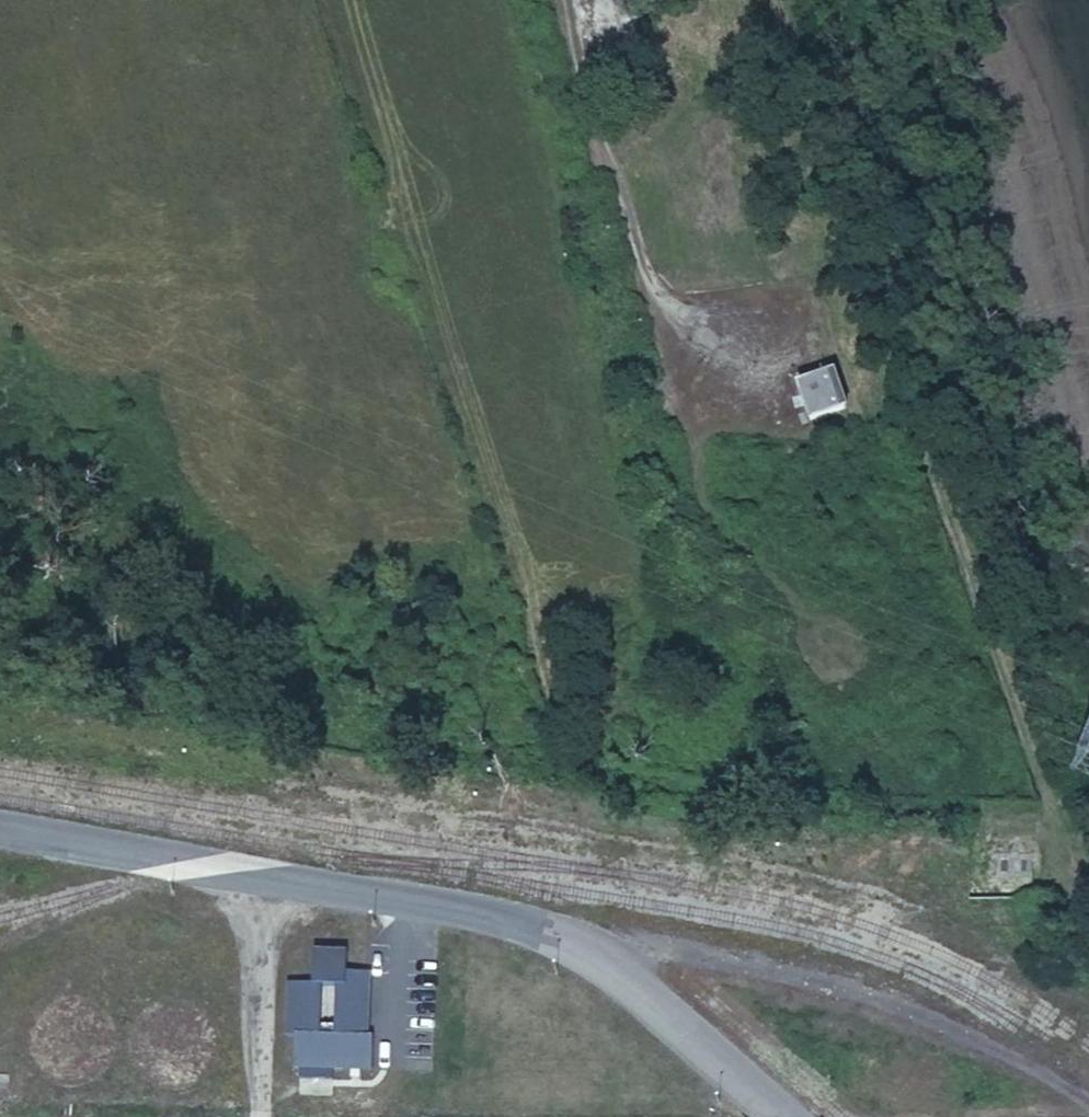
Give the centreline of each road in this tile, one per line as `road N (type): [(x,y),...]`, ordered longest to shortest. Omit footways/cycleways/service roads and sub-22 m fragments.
road 1 (track): [(678,319),(609,156),(572,0)]

